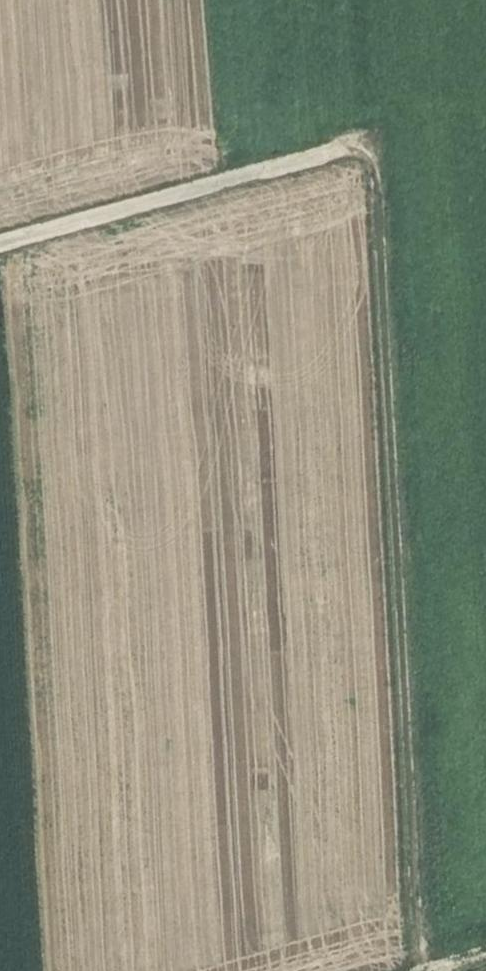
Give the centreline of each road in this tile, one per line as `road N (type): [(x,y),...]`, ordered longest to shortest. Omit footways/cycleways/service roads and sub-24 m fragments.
road 1 (track): [(387,144),(424,970)]
road 2 (track): [(387,144),(0,252)]

